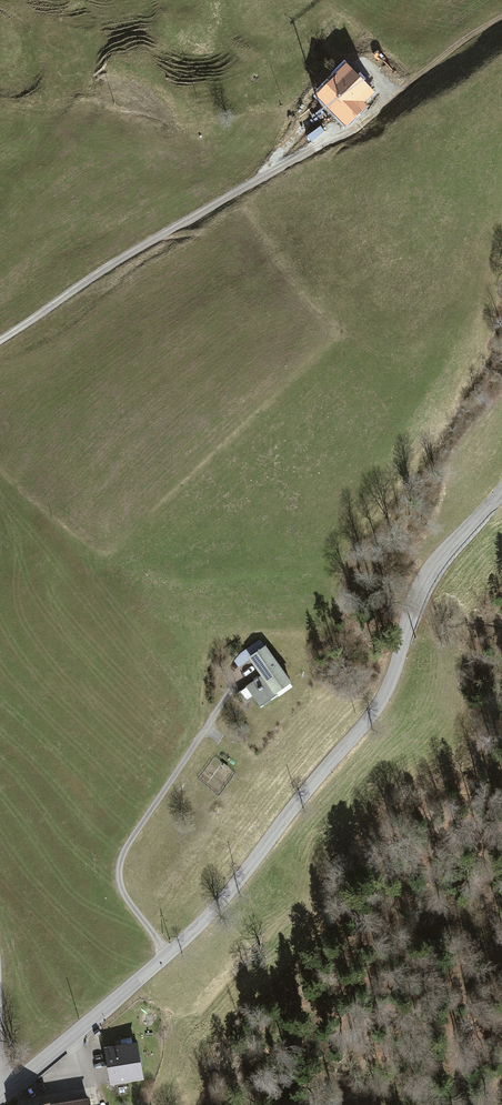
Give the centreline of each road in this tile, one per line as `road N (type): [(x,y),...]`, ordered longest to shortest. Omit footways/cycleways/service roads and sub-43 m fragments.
road 1 (tertiary): [(0,1096),(230,892),(370,719),(425,580),(501,491)]
road 2 (track): [(198,736),(195,684),(224,634),(321,628),(338,607),(335,573),(347,535),(476,276),(501,174)]
road 3 (track): [(0,339),(366,119),(501,17)]
road 4 (track): [(0,478),(80,548),(139,569),(214,580),(335,573)]

